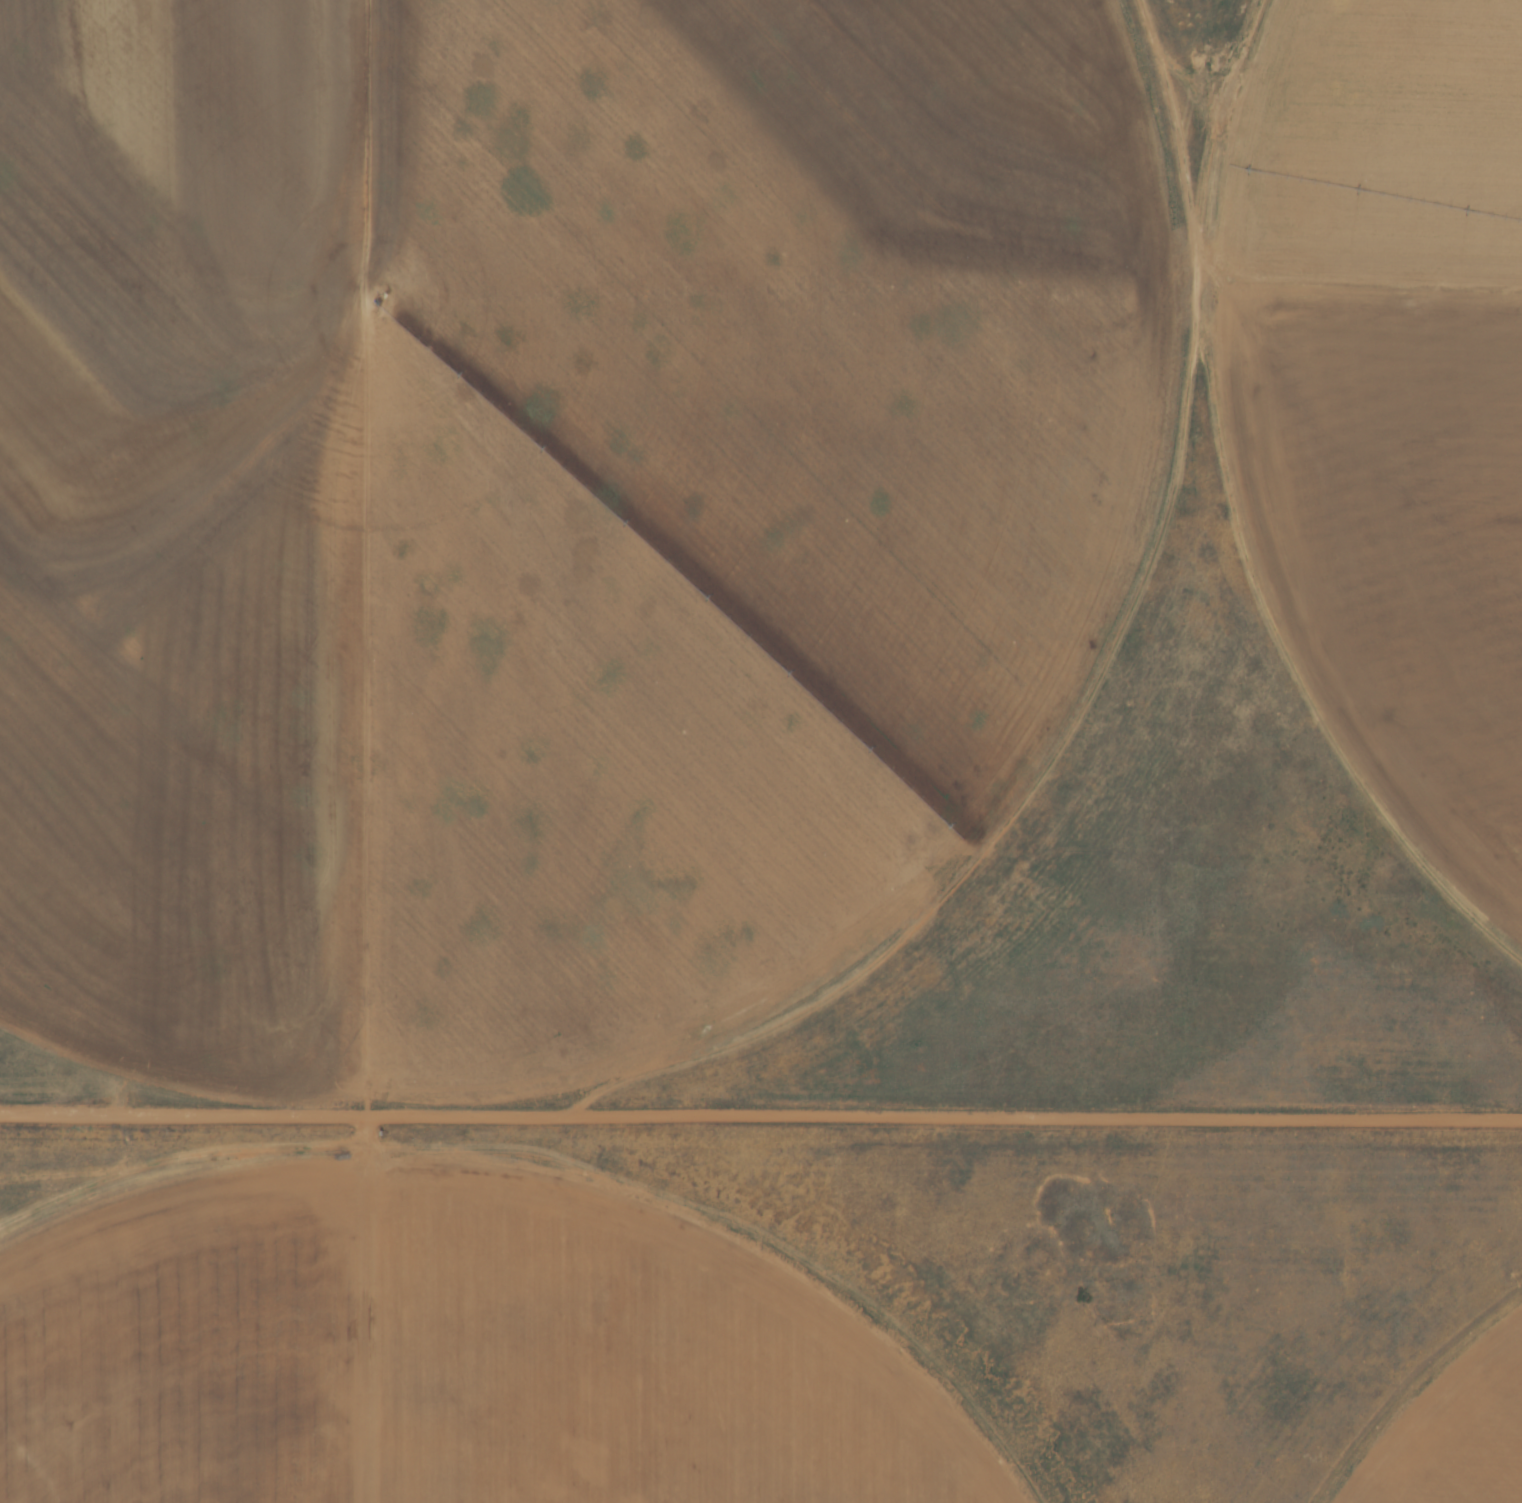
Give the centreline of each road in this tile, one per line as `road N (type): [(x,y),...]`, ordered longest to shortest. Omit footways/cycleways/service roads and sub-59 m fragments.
road 1 (residential): [(0,1118),(1521,1125)]

